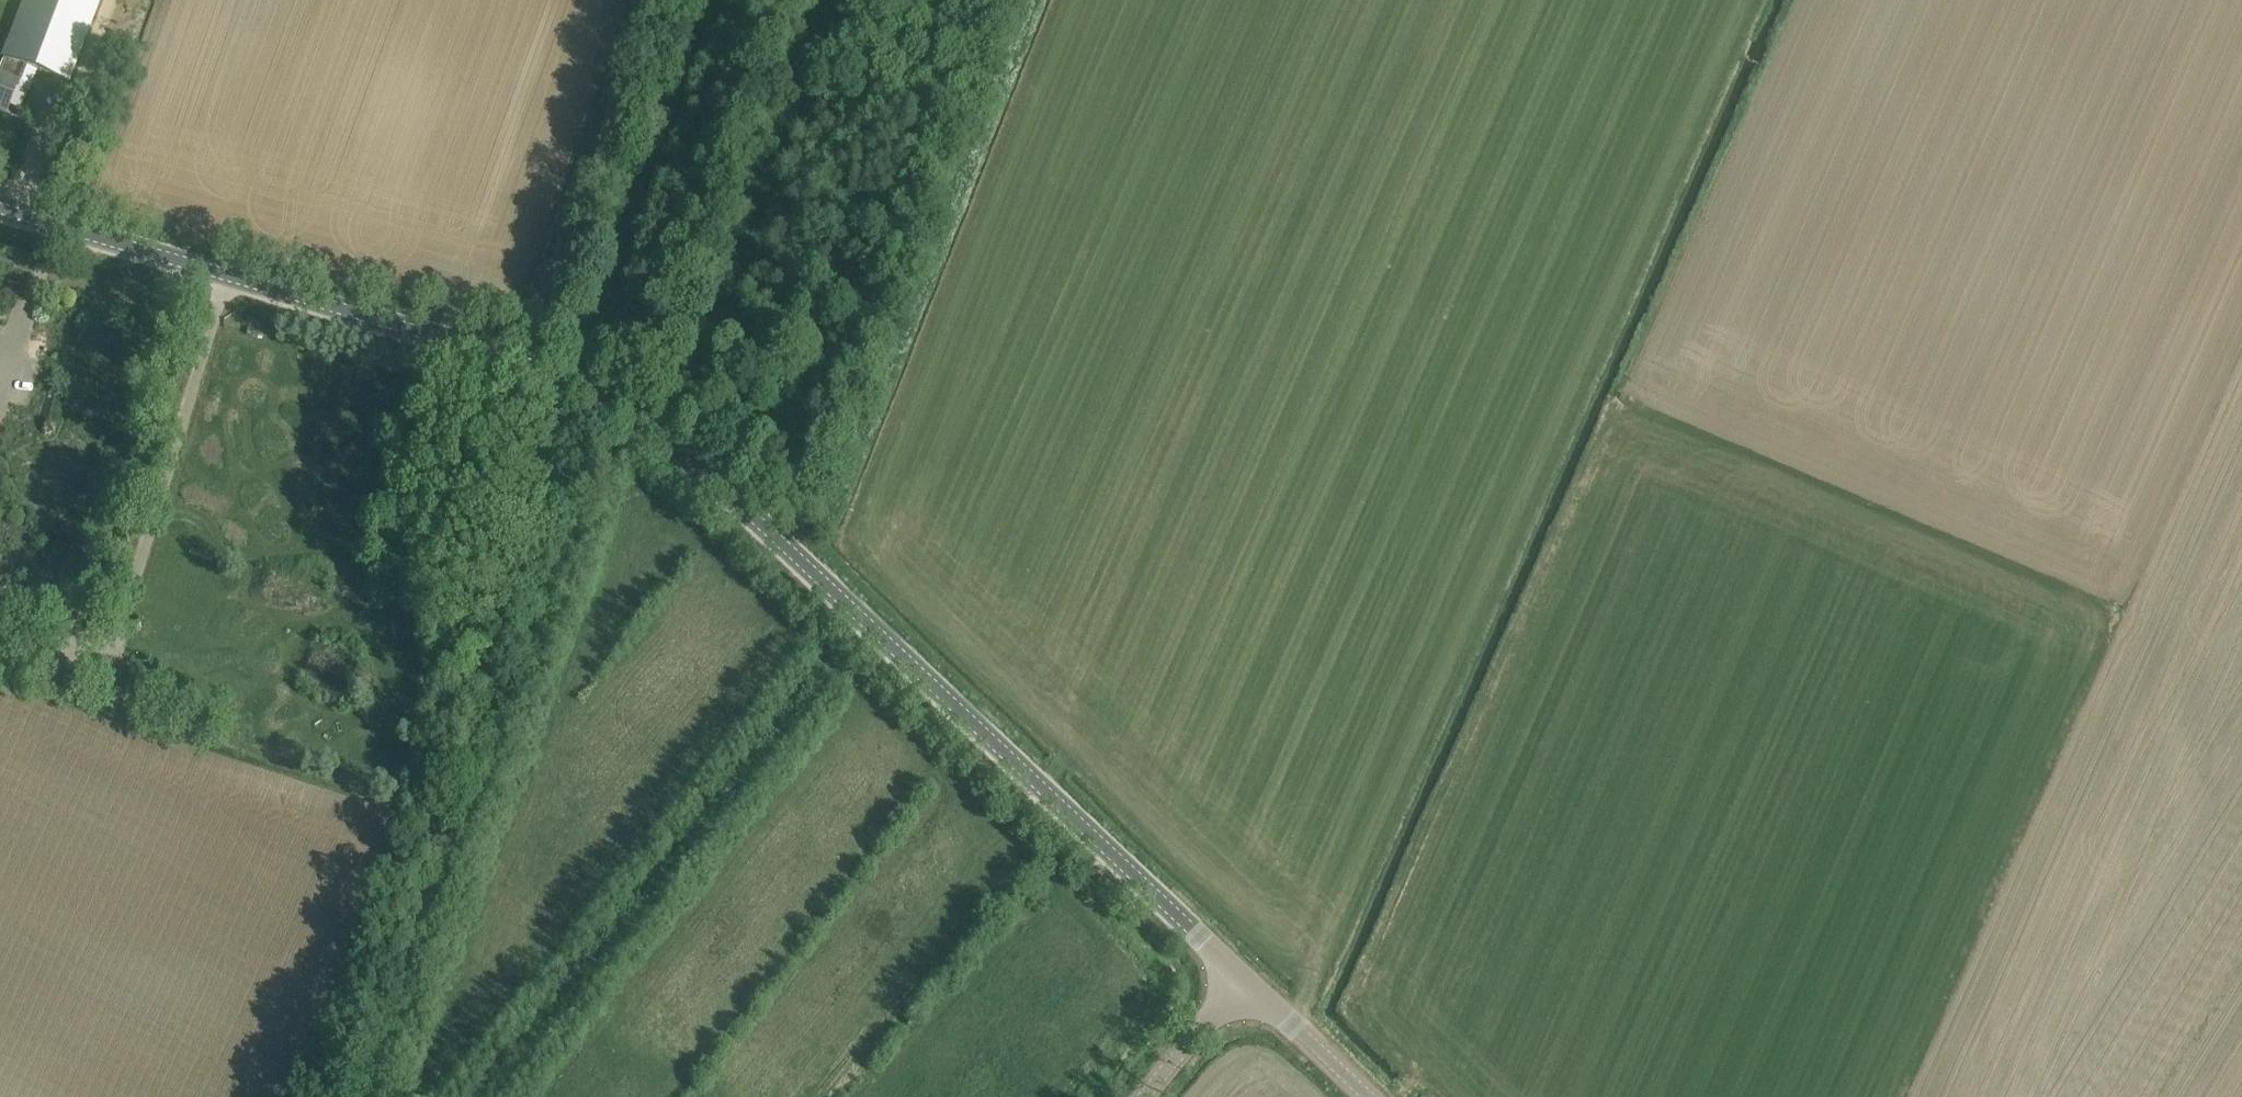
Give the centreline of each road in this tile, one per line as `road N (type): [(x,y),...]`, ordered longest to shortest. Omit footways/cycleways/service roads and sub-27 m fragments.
road 1 (tertiary): [(1245,982),(660,434),(614,403),(570,379),(0,203)]
road 2 (track): [(570,379),(706,0)]
road 3 (tertiary): [(1364,1096),(1245,982)]
road 4 (unclassified): [(1149,1096),(1245,982)]

